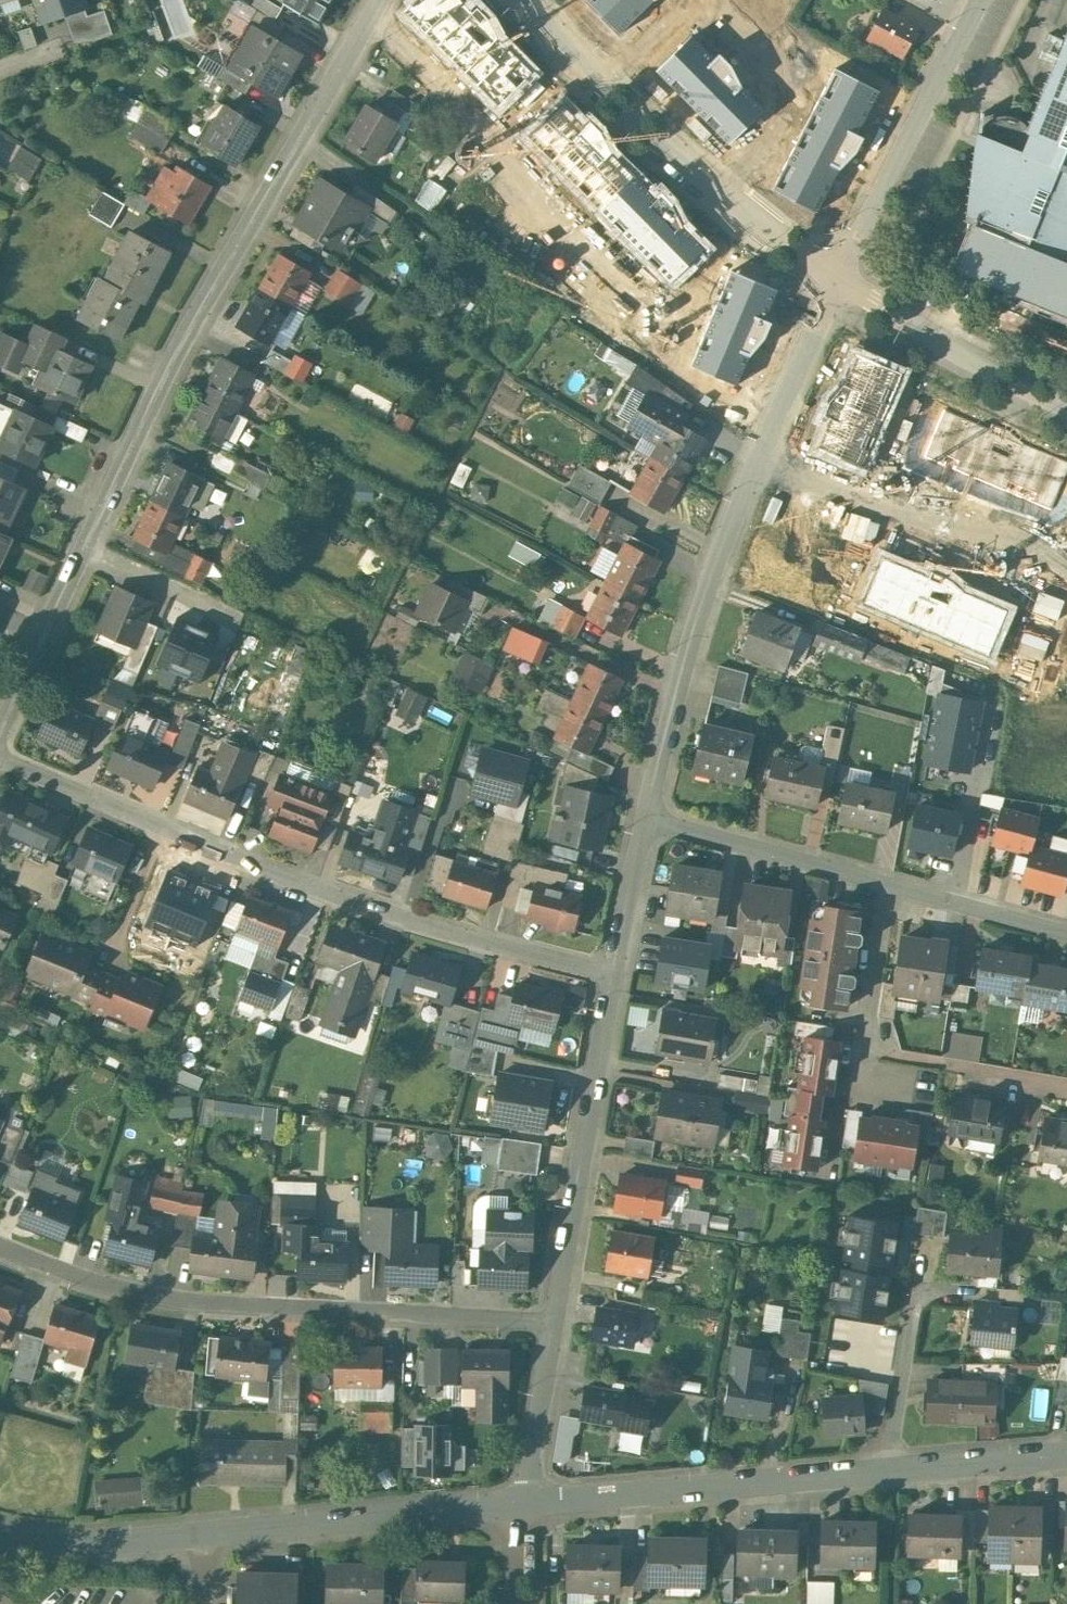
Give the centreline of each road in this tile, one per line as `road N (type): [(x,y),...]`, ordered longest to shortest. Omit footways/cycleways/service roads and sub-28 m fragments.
road 1 (residential): [(613,972),(286,878),(0,758)]
road 2 (residential): [(382,0),(188,331),(86,549)]
road 3 (residential): [(837,283),(719,553),(646,820)]
road 4 (residential): [(554,1322),(200,1303),(138,1295),(0,1251)]
road 5 (residential): [(1066,1456),(524,1499)]
road 6 (residential): [(646,820),(1066,933)]
road 7 (residential): [(521,0),(699,170),(837,283)]
road 8 (residential): [(613,972),(554,1322)]
road 9 (residential): [(524,1499),(205,1536)]
road 10 (residential): [(977,0),(837,283)]
road 11 (residential): [(837,283),(1066,407)]
road 12 (residential): [(205,1536),(61,1545),(0,1536)]
road 13 (residential): [(86,549),(0,731)]
road 14 (residential): [(554,1322),(524,1499)]
road 15 (residential): [(86,549),(229,616)]
road 16 (residential): [(646,820),(613,972)]

